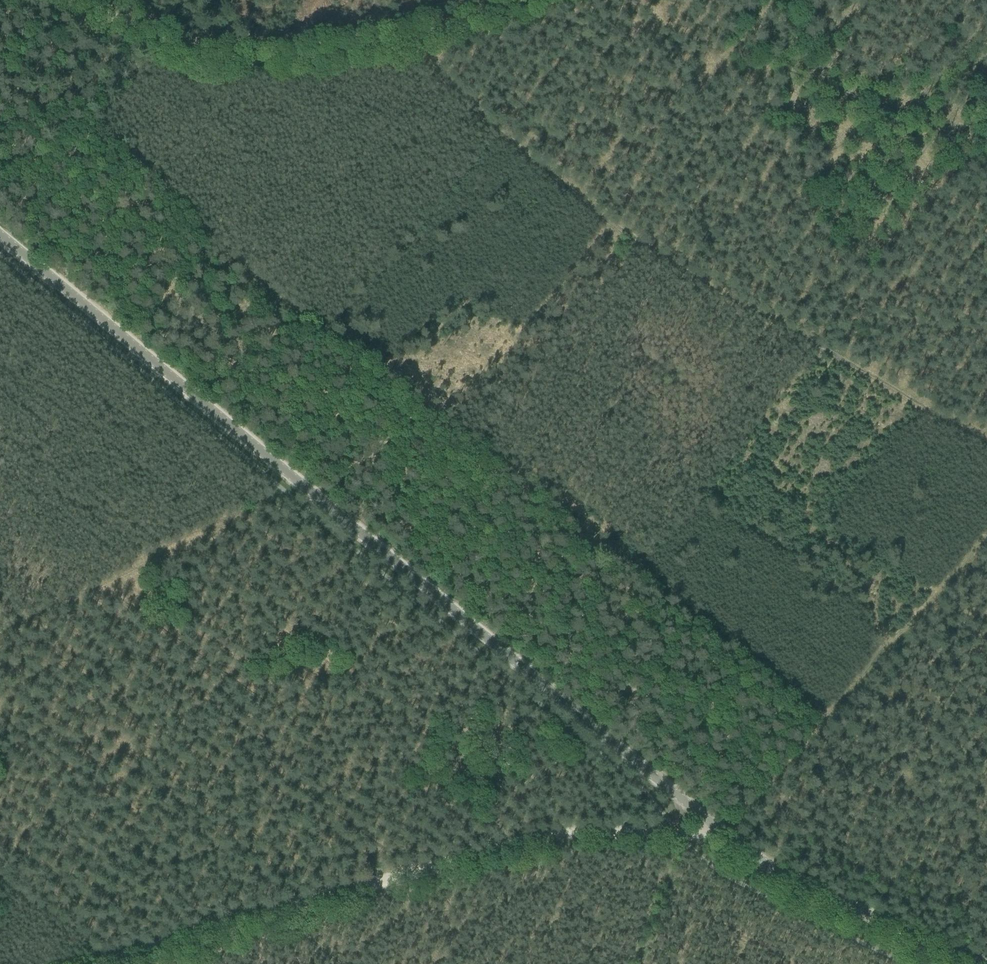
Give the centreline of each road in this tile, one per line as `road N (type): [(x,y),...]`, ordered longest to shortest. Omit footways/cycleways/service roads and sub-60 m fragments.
road 1 (tertiary): [(982,963),(837,900),(725,835),(0,234)]
road 2 (track): [(425,27),(495,129),(569,185),(986,440)]
road 3 (track): [(98,963),(592,832),(681,836)]
road 4 (track): [(82,0),(209,52),(315,56),(511,0)]
road 5 (track): [(681,836),(725,835),(986,530)]

